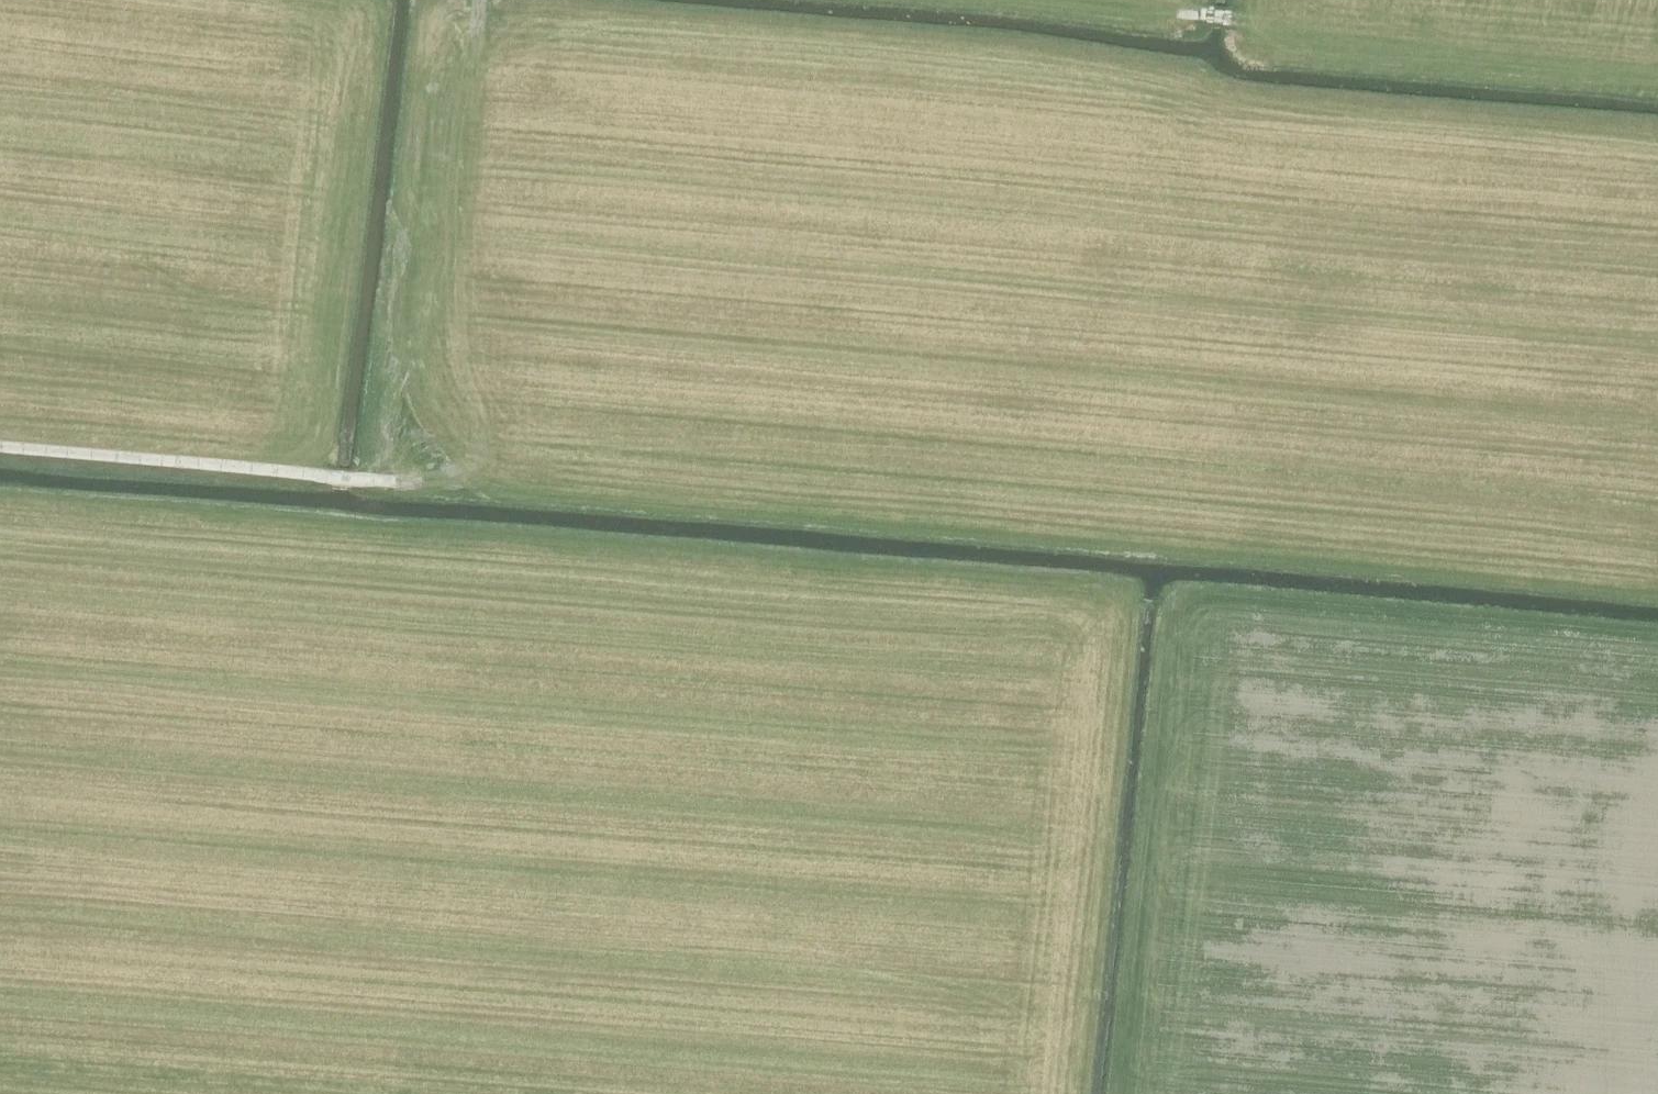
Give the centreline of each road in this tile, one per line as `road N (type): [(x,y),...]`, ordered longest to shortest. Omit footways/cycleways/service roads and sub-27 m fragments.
road 1 (track): [(0,446),(380,480)]

